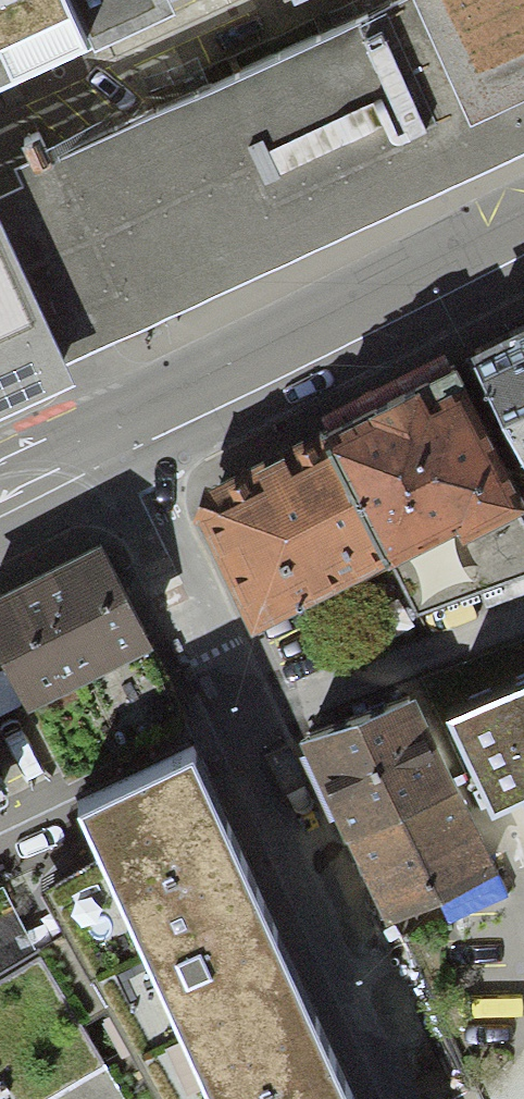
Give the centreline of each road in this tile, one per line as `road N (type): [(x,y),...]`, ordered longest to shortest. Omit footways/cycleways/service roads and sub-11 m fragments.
road 1 (residential): [(411,1098),(116,442)]
road 2 (residential): [(523,237),(116,442)]
road 3 (residential): [(116,442),(0,501)]

